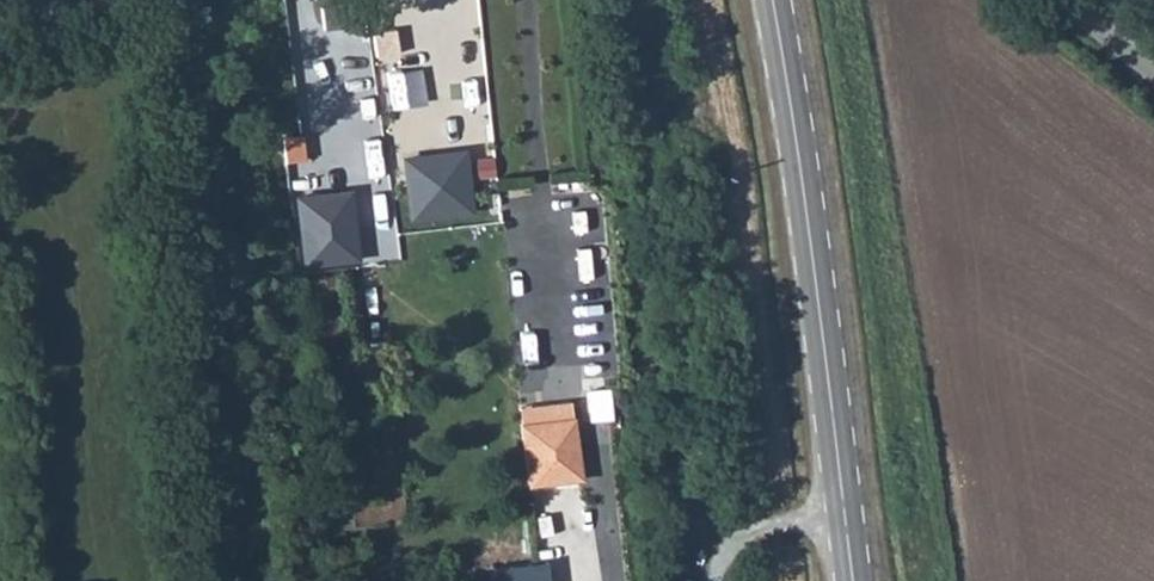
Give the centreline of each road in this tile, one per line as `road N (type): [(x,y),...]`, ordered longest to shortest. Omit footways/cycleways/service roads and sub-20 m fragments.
road 1 (secondary): [(774,0),(854,580)]

